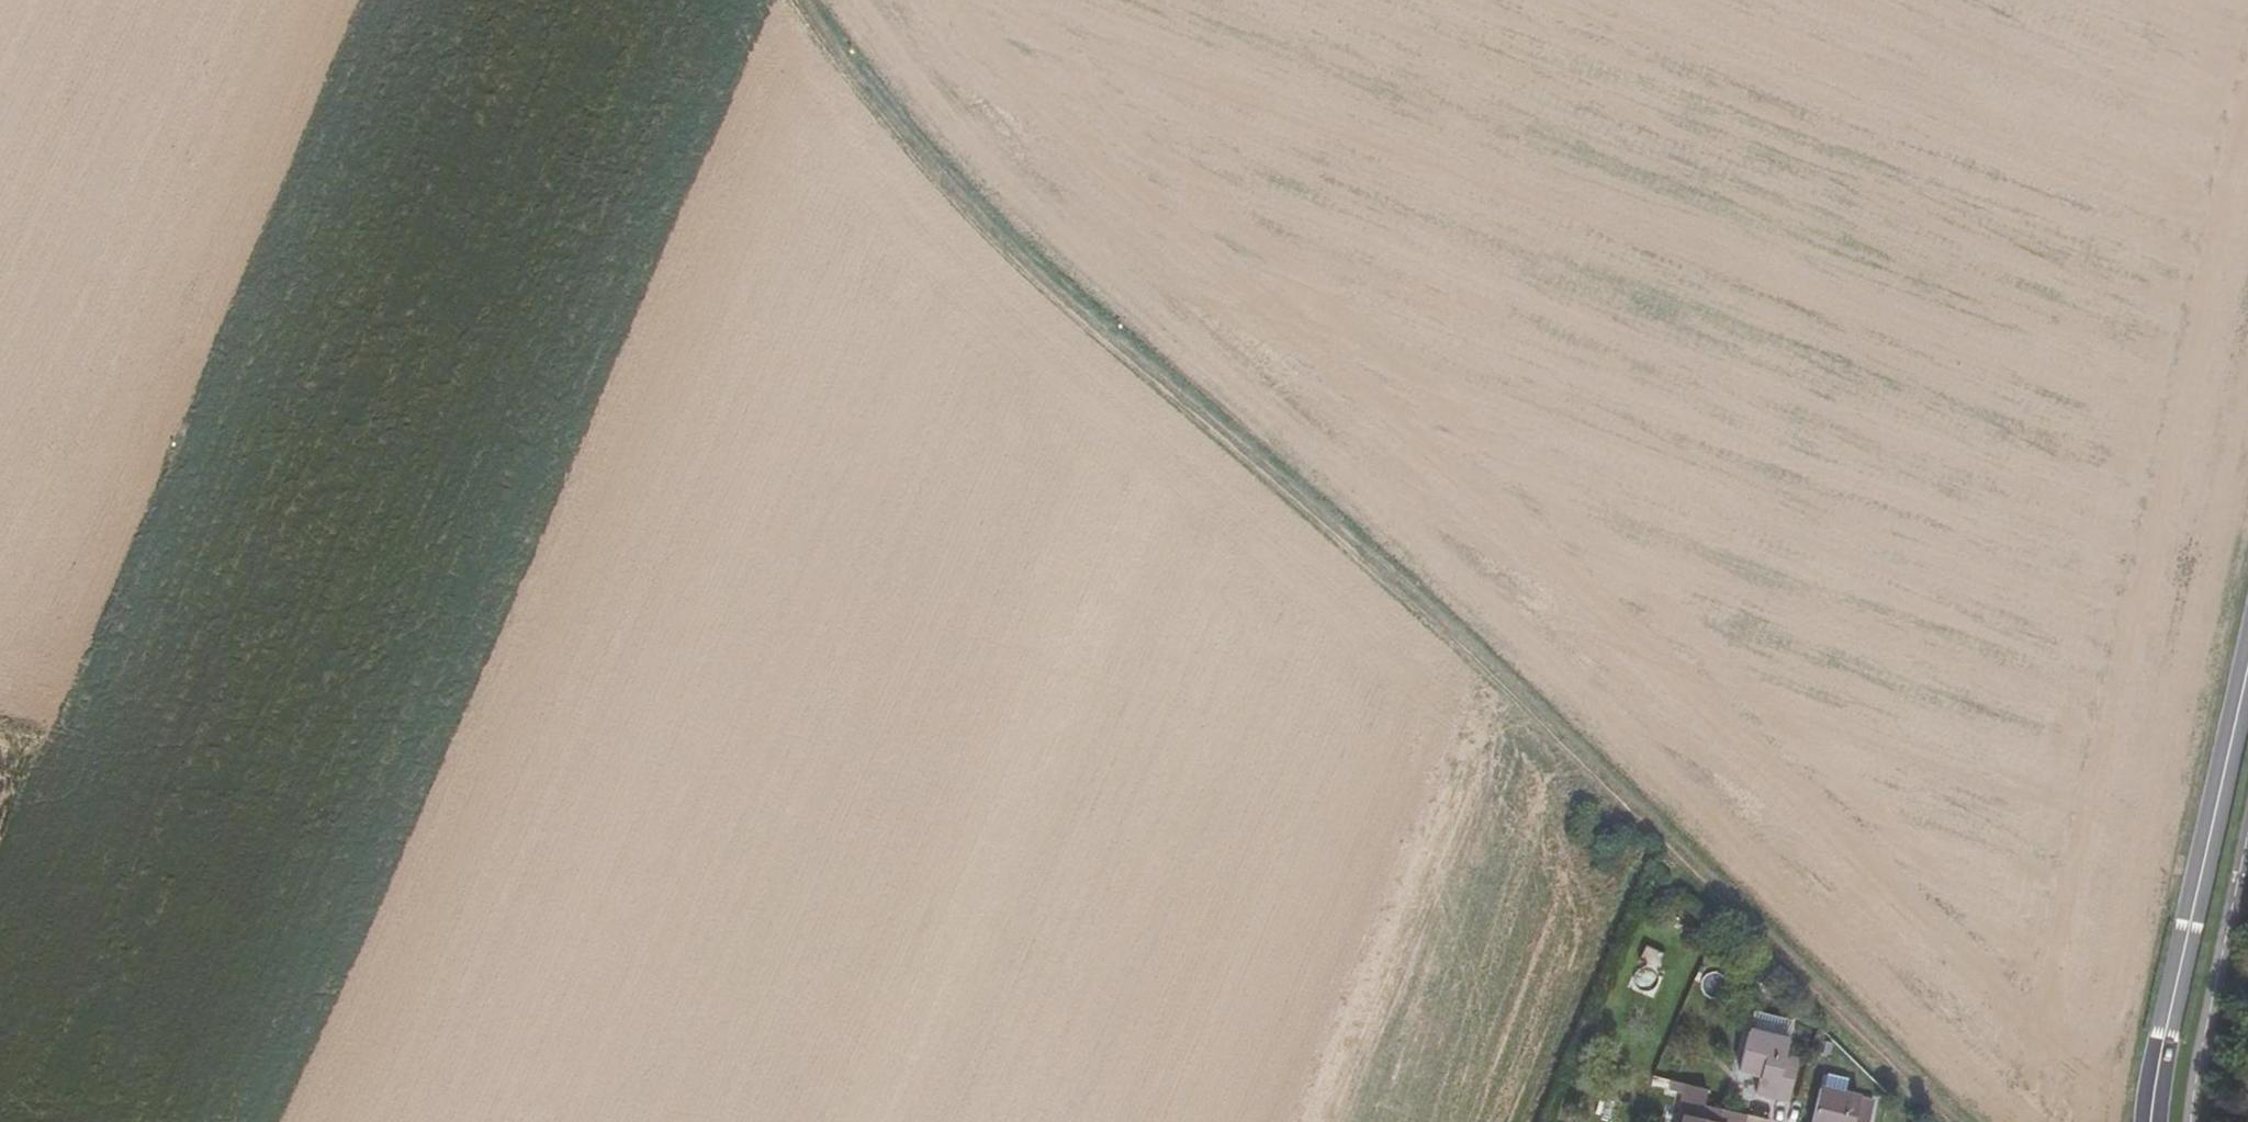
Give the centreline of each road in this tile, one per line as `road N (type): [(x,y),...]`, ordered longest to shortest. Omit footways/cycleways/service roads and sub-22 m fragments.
road 1 (track): [(803,0),(897,127),(1062,291),(1454,626),(1968,1121)]
road 2 (unclassified): [(2247,674),(2153,1121)]

